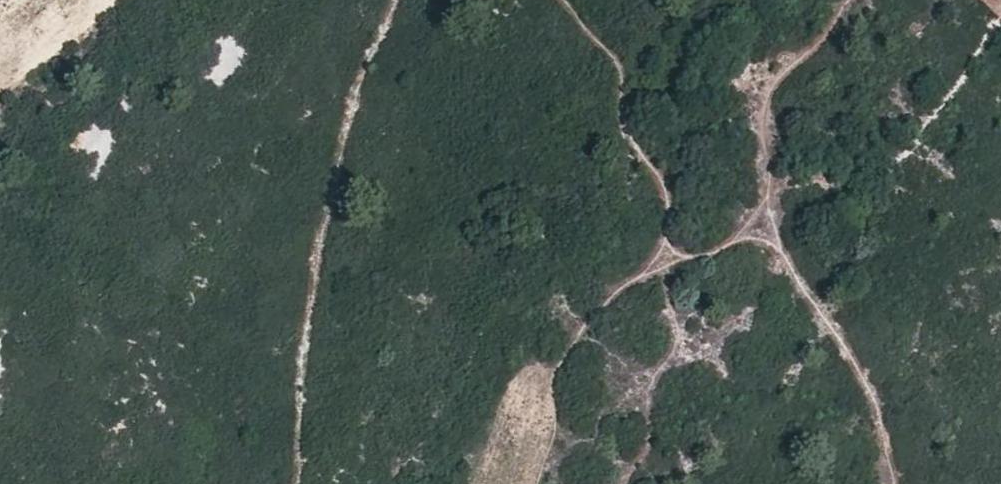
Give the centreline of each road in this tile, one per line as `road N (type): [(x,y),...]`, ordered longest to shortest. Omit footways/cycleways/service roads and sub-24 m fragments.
road 1 (track): [(298,483),(317,271),(373,56),(408,0)]
road 2 (track): [(565,0),(624,57),(632,140),(668,187),(668,239),(655,275)]
road 3 (track): [(564,368),(622,293),(726,251),(778,242)]

